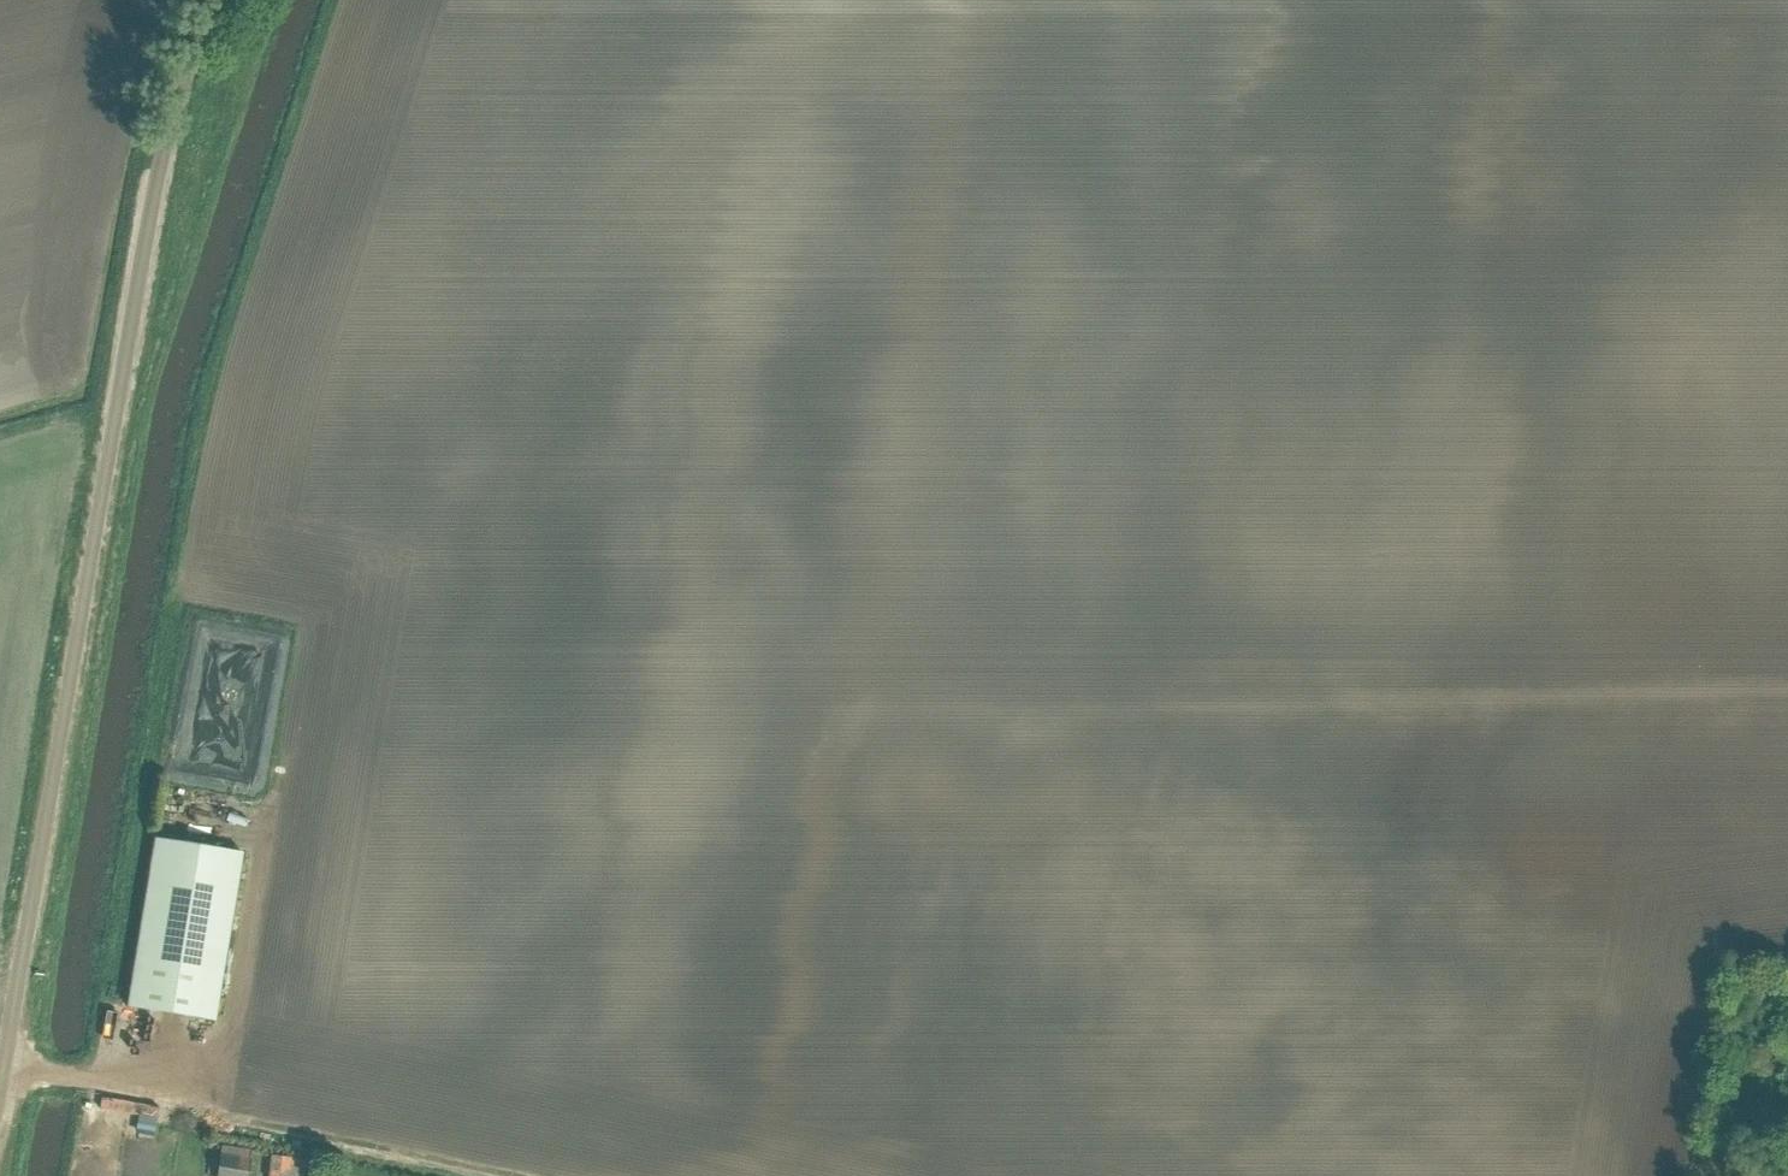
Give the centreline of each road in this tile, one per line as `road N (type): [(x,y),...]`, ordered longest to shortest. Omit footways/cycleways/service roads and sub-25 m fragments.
road 1 (unclassified): [(0,1101),(153,195),(210,0)]

